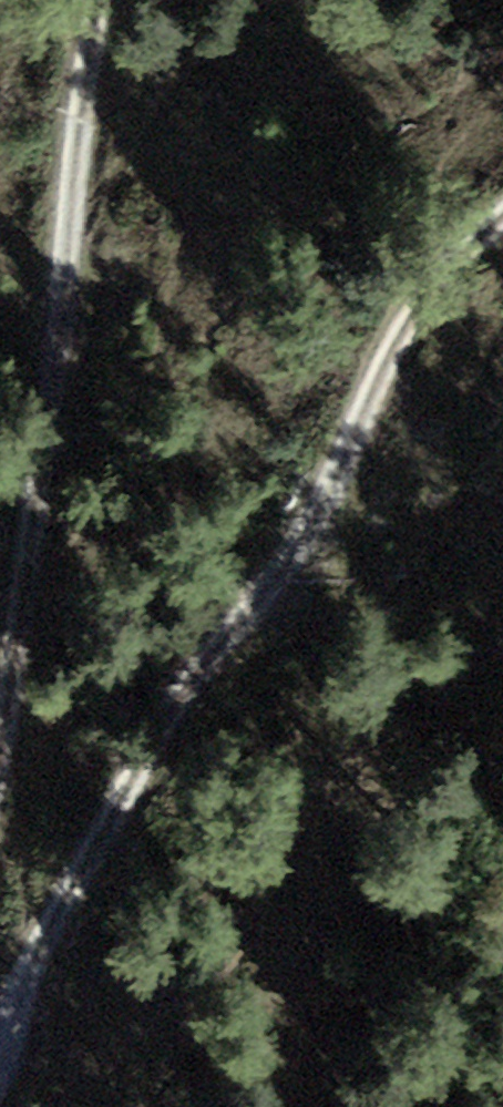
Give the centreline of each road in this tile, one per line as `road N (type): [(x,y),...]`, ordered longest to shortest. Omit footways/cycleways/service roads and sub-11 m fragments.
road 1 (track): [(0,1006),(193,664),(322,513),(372,374),(436,267),(502,214)]
road 2 (track): [(79,0),(42,358),(0,625)]

